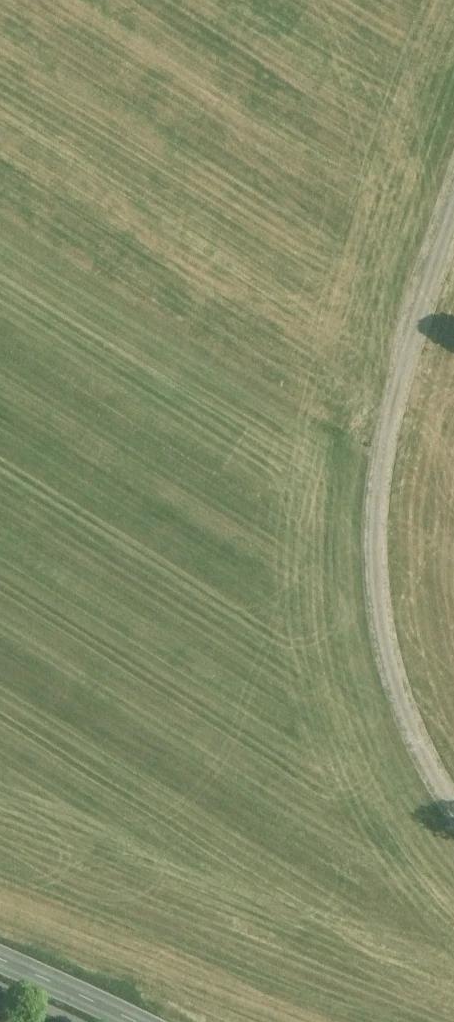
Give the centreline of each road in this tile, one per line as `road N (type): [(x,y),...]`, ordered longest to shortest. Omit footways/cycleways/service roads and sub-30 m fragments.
road 1 (secondary): [(127,1021),(0,963)]

